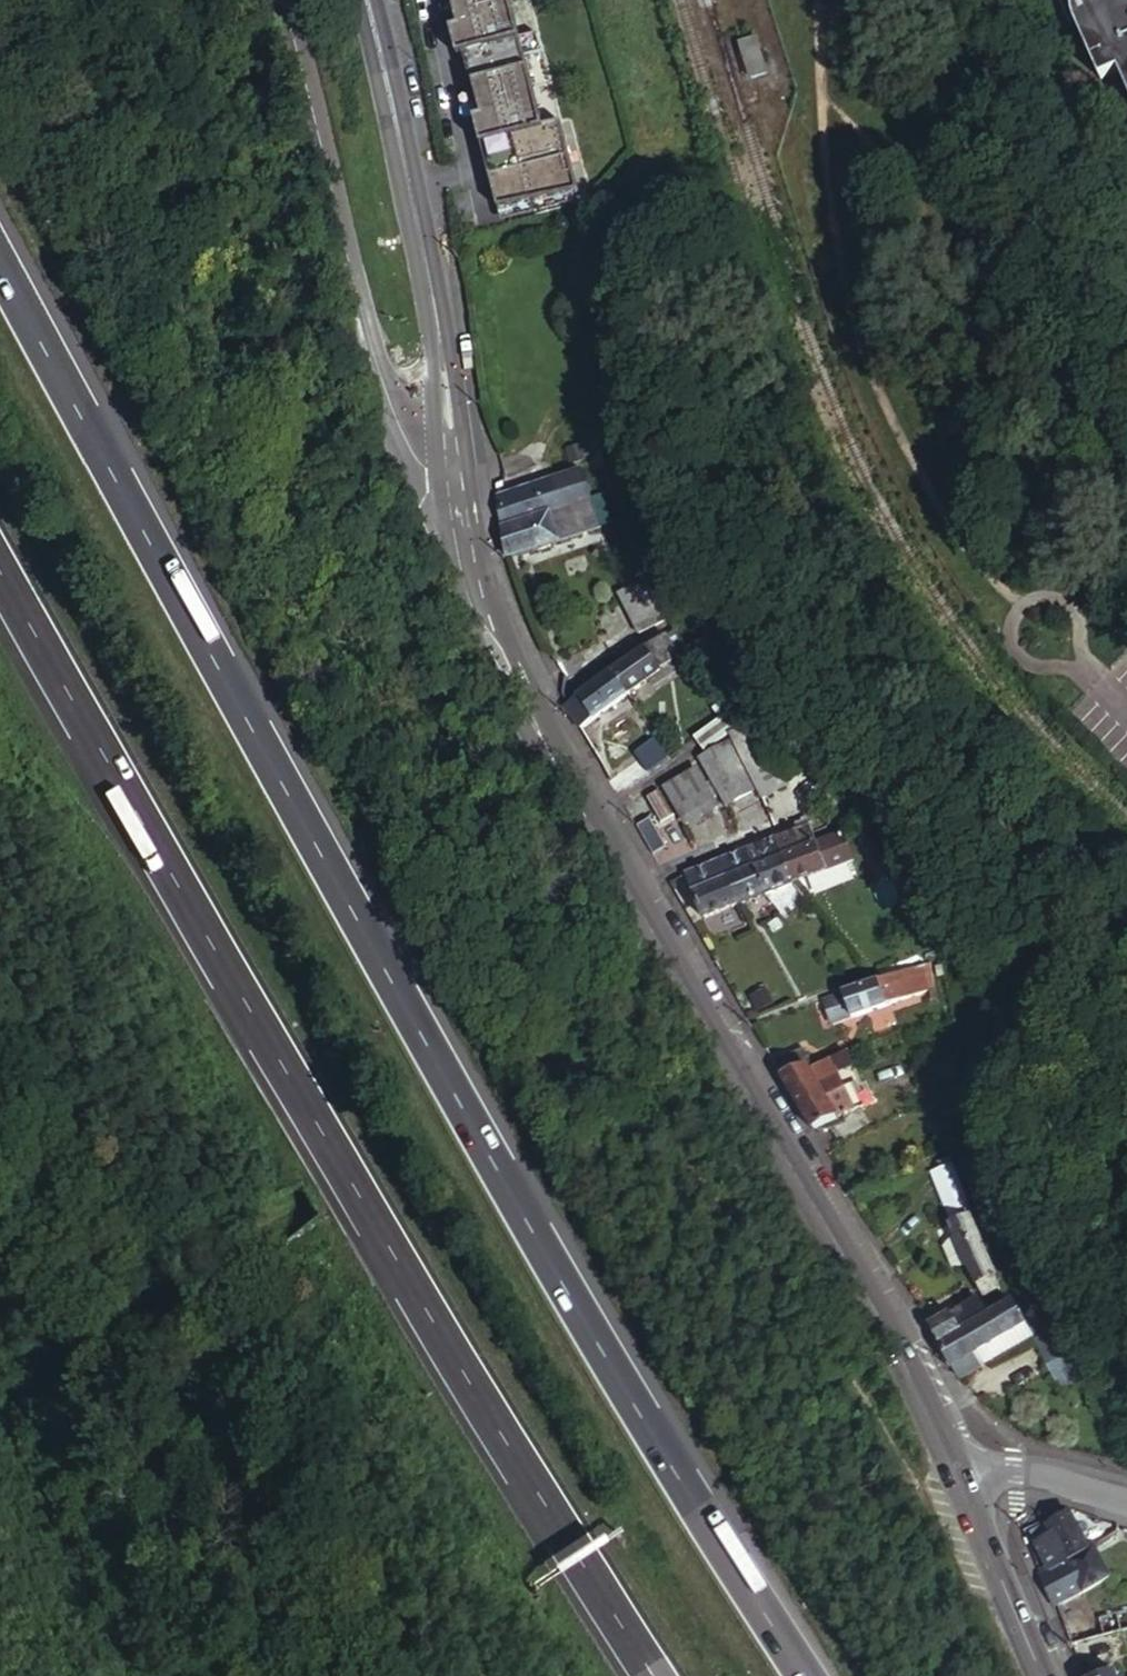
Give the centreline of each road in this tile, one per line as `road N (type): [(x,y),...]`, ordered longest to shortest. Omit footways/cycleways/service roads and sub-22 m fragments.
road 1 (motorway): [(809,1675),(507,1192),(0,245)]
road 2 (motorway): [(0,561),(394,1278),(650,1675)]
road 3 (tertiary): [(932,1448),(908,1393),(623,900),(483,618),(456,448)]
road 4 (track): [(536,1086),(605,1050),(663,1096),(886,1460),(932,1448)]
road 5 (track): [(536,1086),(312,1205),(0,1393)]
road 6 (tertiary): [(456,448),(376,380),(293,0)]
road 7 (tertiary): [(456,448),(362,0)]
road 8 (tertiary): [(1032,1675),(932,1448)]
road 9 (tertiary): [(932,1448),(1053,1475),(1126,1502)]

